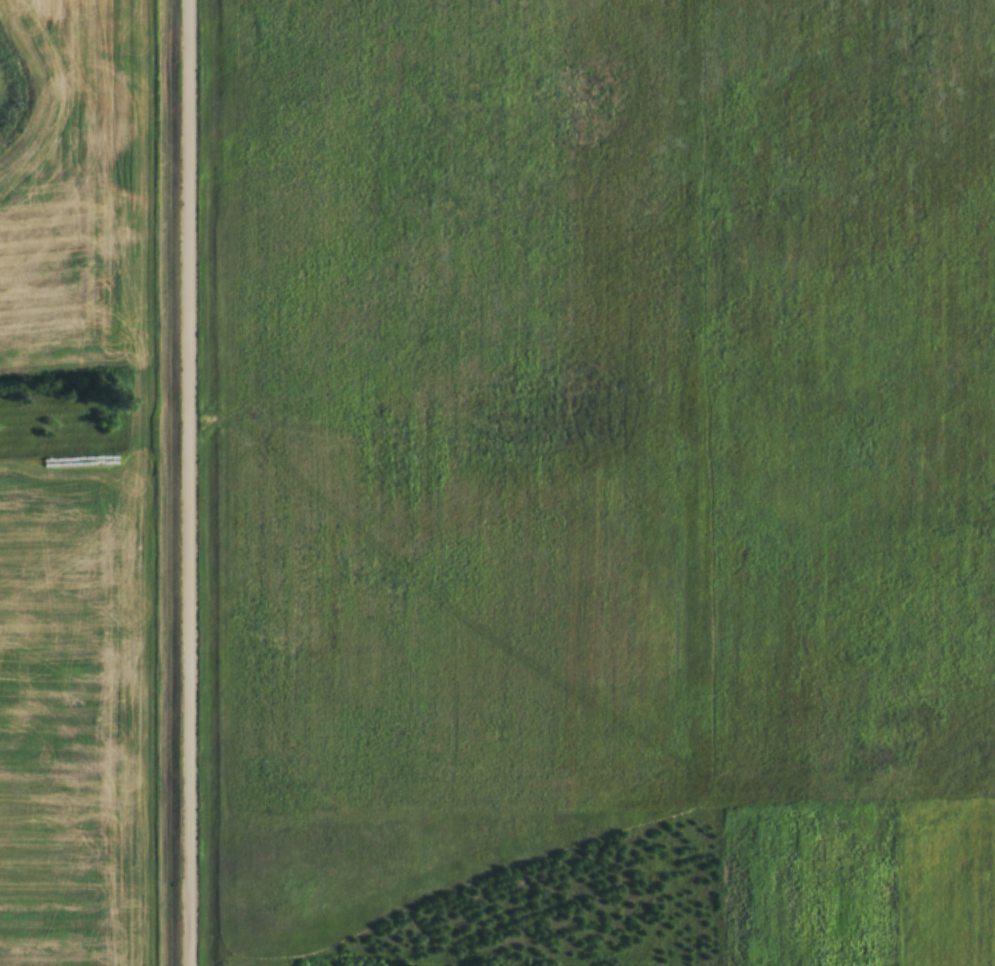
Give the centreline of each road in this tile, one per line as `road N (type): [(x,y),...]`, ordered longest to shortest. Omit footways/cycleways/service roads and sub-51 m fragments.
road 1 (residential): [(197,965),(197,0)]

